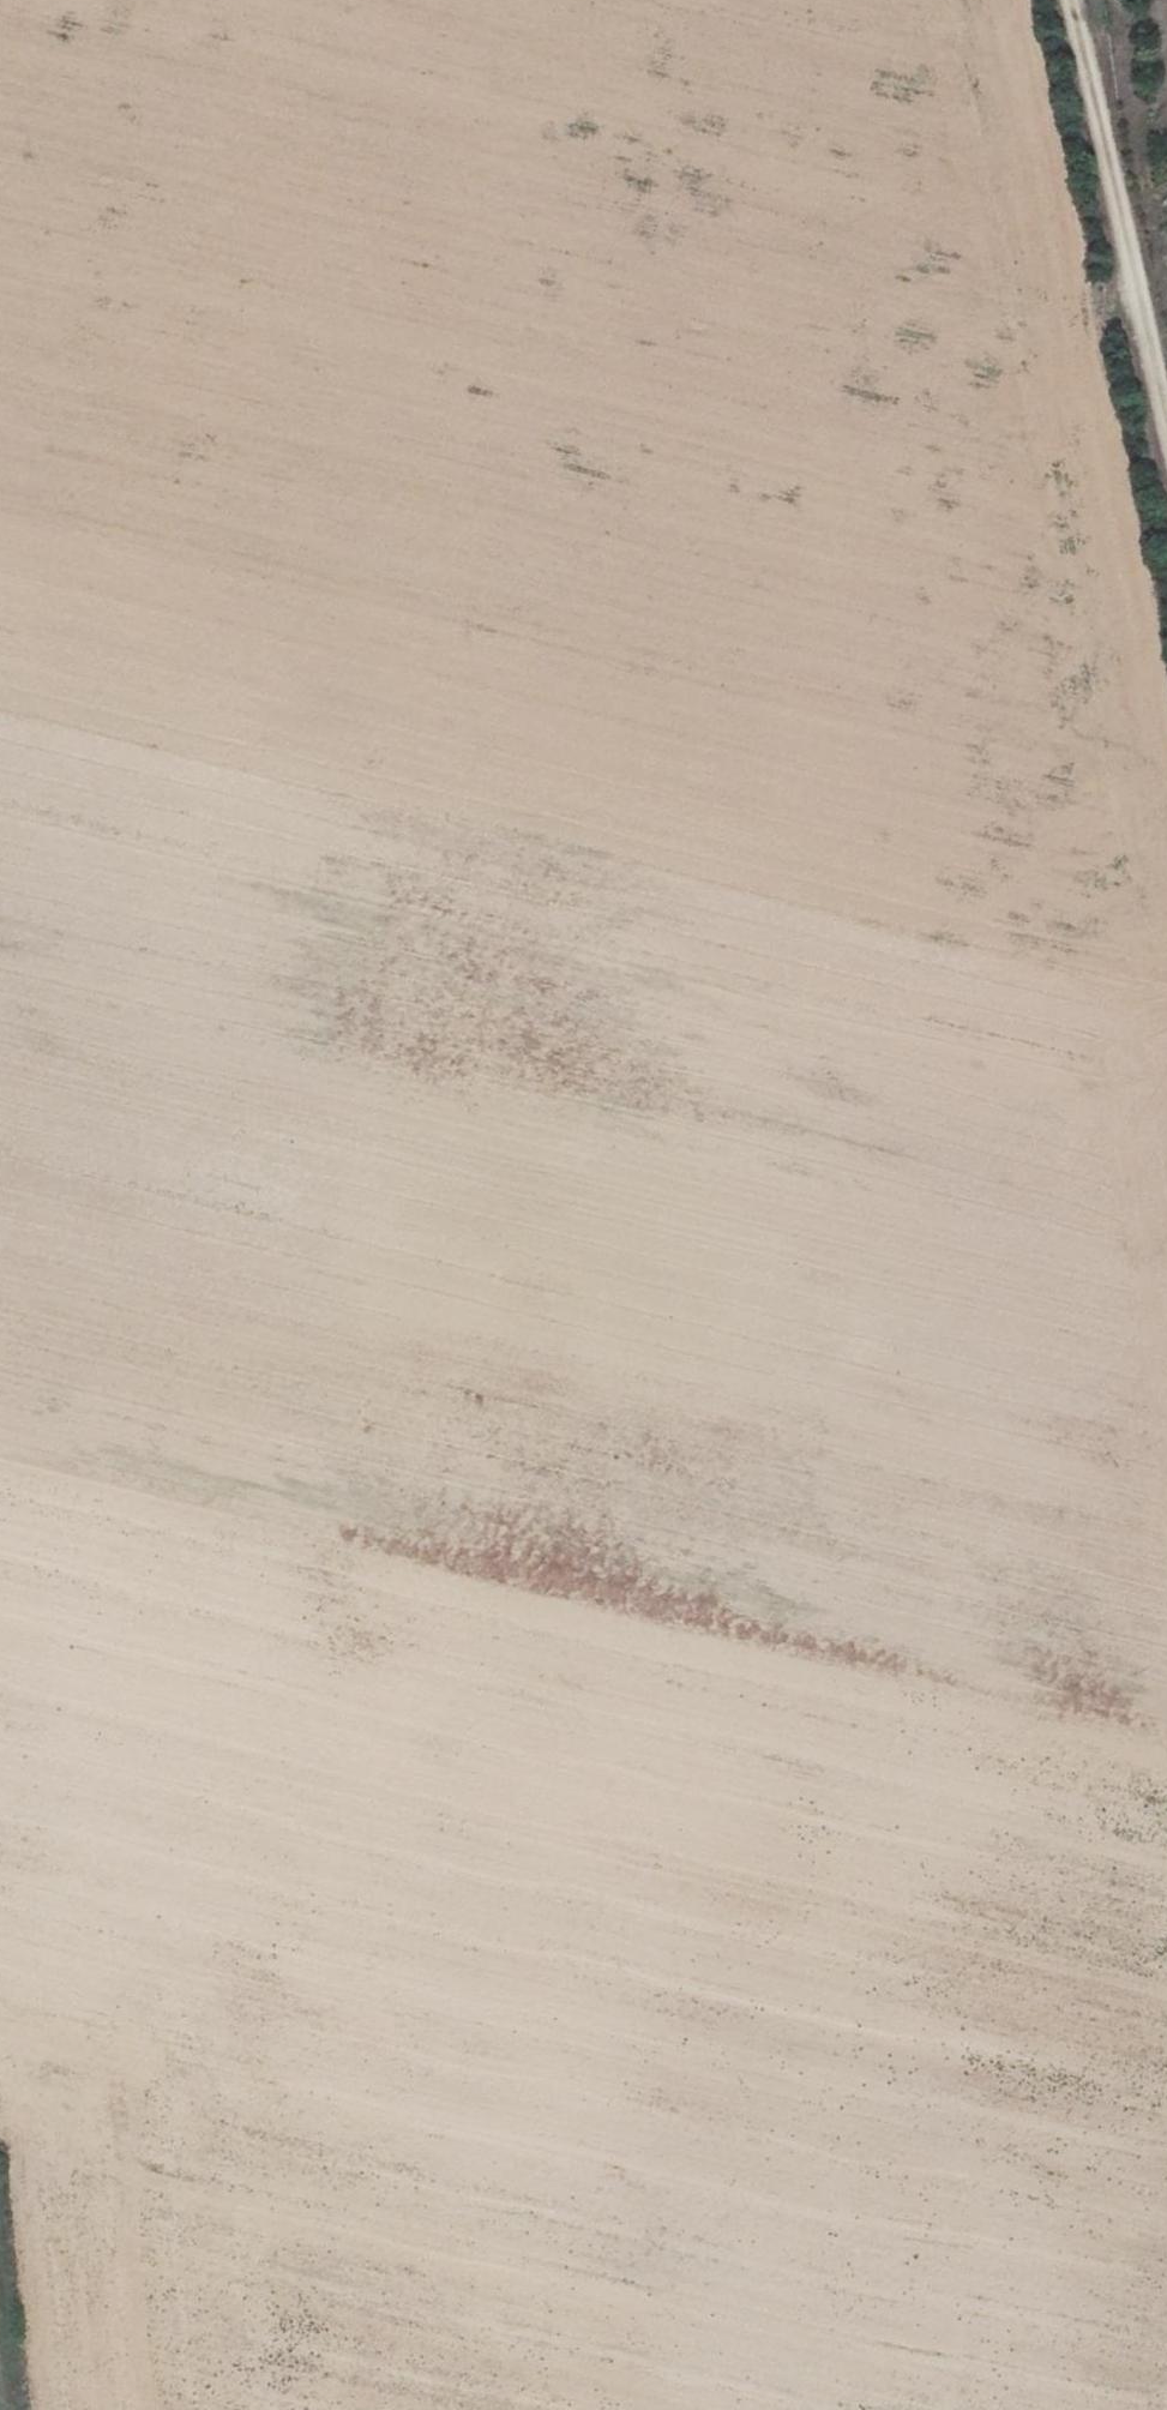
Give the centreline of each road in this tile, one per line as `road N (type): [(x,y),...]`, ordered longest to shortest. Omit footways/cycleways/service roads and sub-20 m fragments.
road 1 (track): [(1166,432),(1068,0)]

